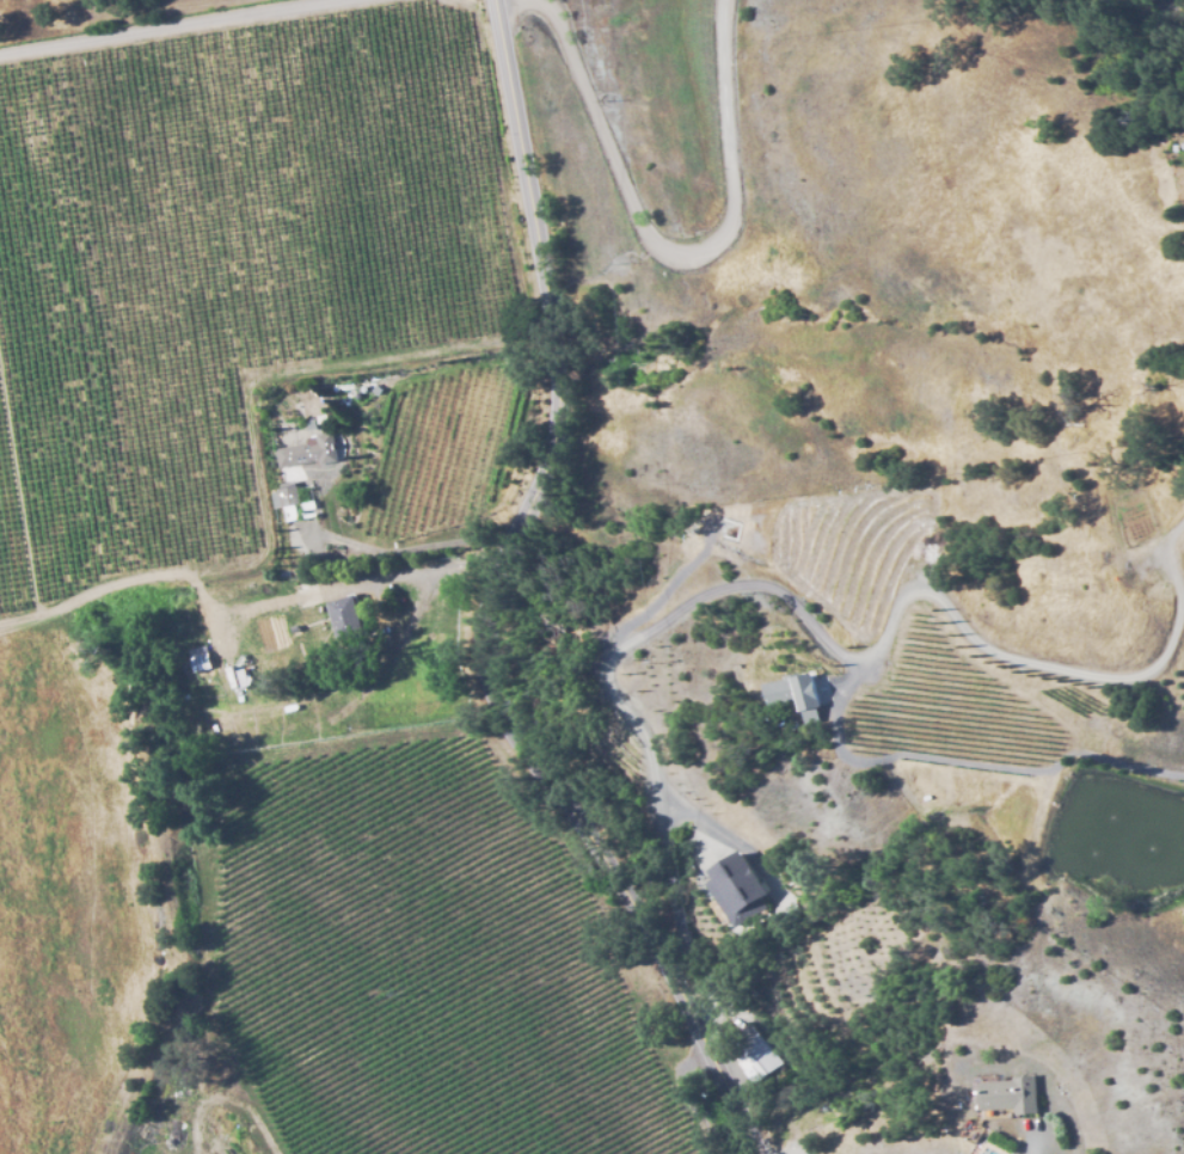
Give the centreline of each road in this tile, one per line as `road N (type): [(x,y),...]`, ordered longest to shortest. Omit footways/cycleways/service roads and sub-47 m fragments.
road 1 (tertiary): [(756,1153),(658,957),(589,845),(504,732),(481,683),(473,642),(484,591),(553,448),(558,411),(494,0)]

